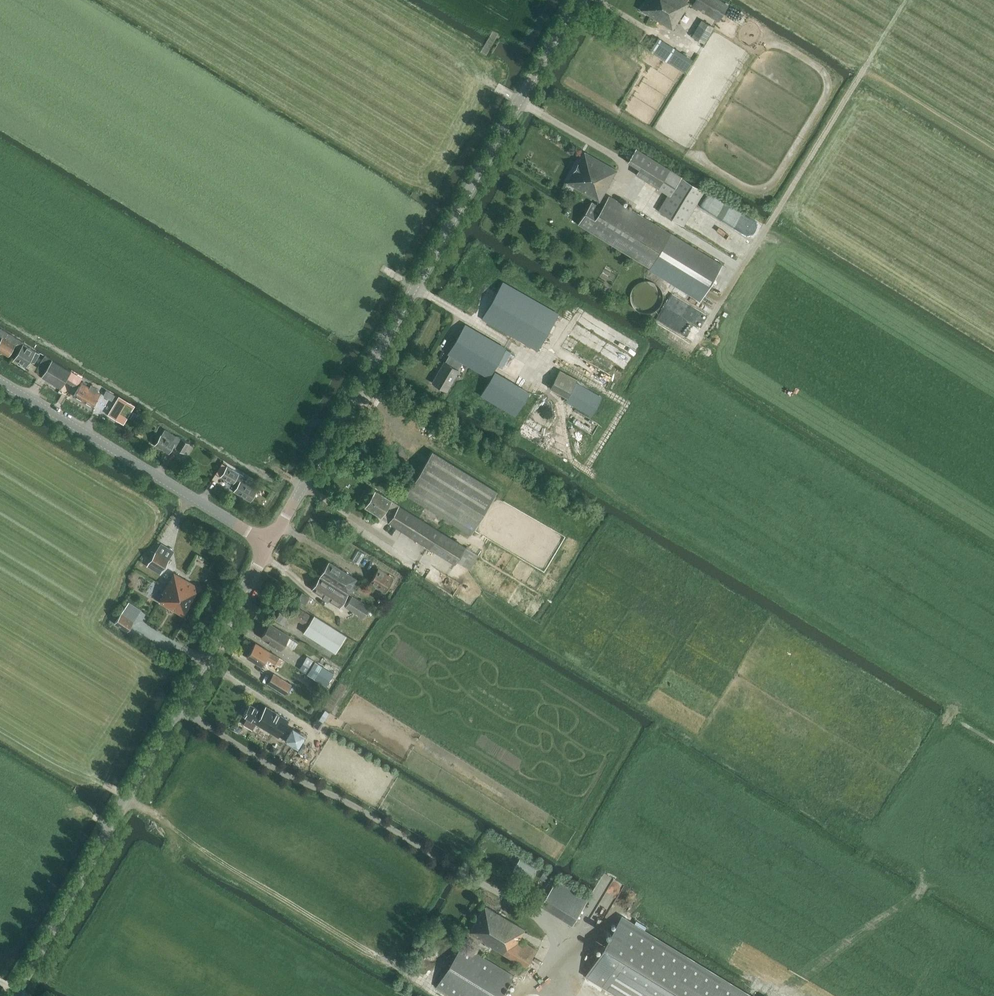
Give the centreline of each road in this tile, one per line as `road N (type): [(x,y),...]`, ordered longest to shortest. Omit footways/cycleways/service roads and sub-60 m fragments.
road 1 (tertiary): [(269,545),(578,0)]
road 2 (tertiary): [(15,995),(269,545)]
road 3 (tertiary): [(269,545),(0,382)]

